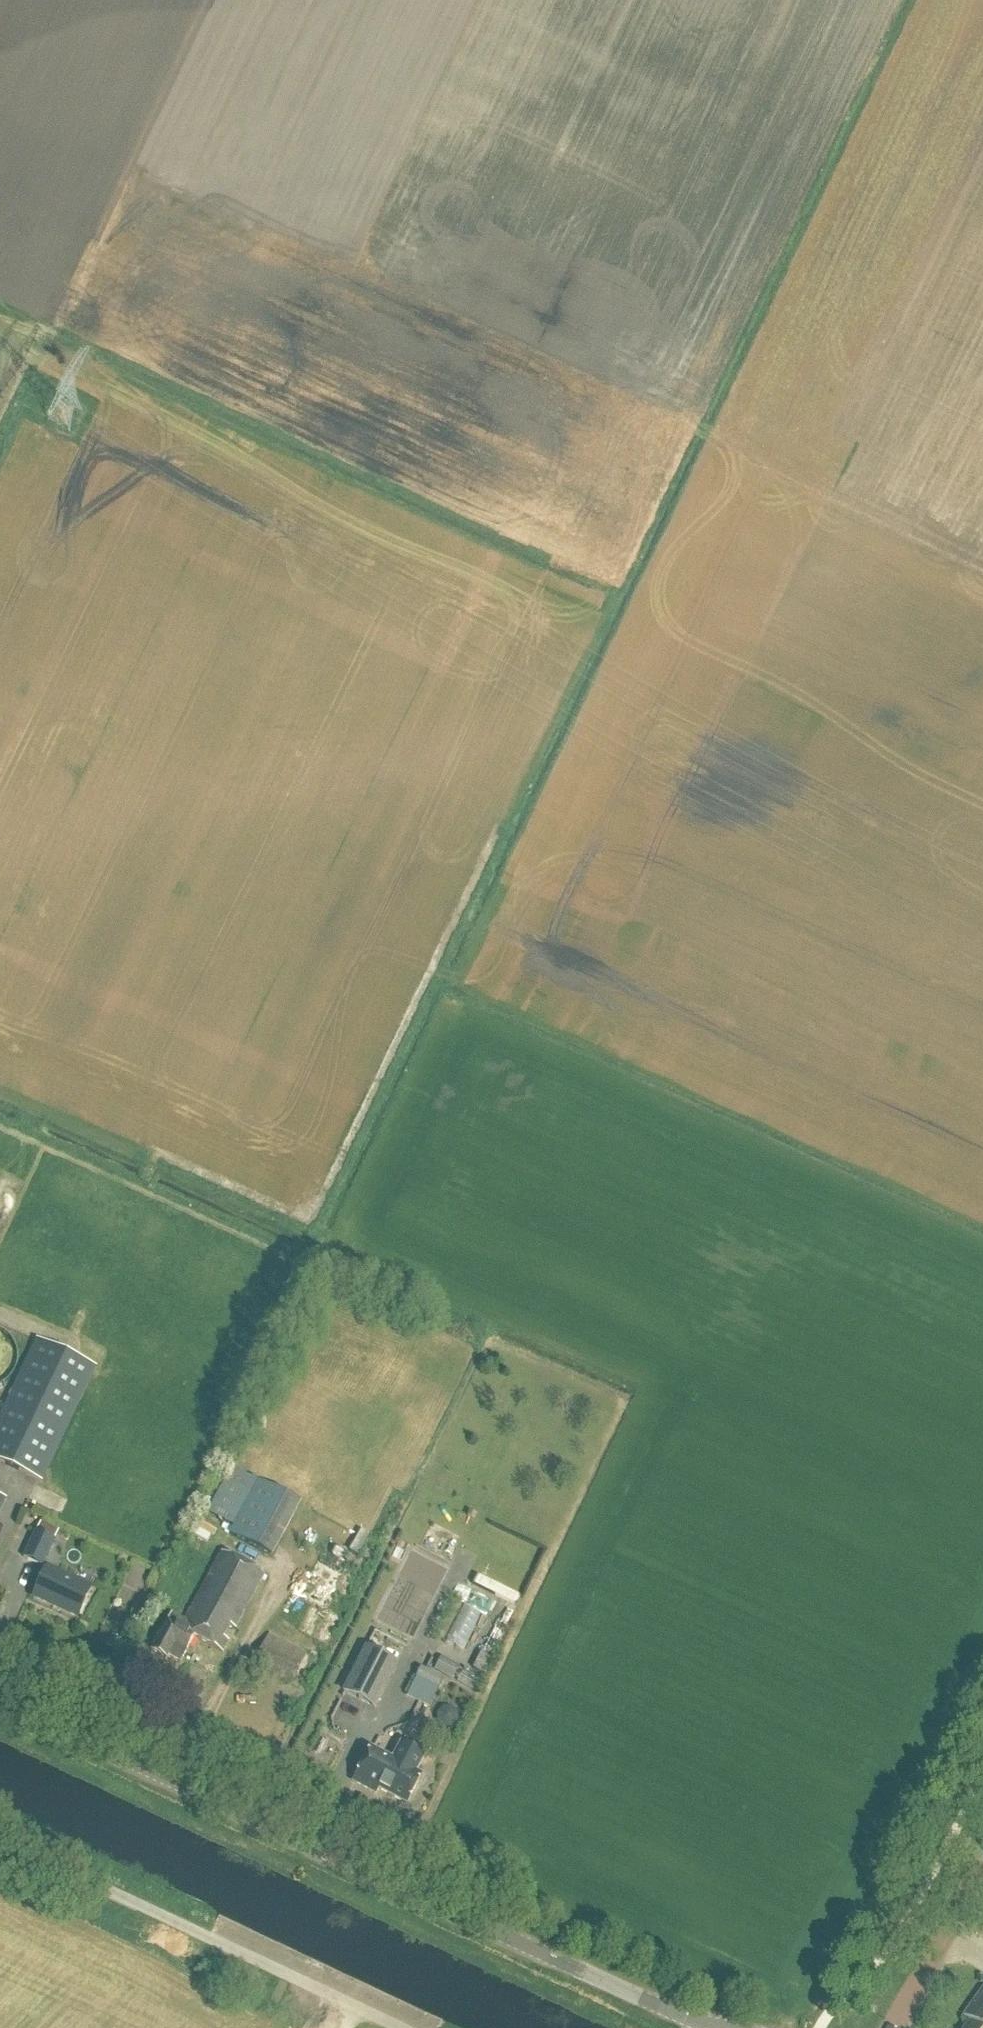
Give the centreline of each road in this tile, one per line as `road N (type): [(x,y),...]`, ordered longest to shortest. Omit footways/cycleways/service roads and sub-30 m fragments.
road 1 (tertiary): [(706,2027),(0,1704)]
road 2 (unclassified): [(399,2027),(0,1841)]
road 3 (primary): [(896,2027),(982,1869)]

